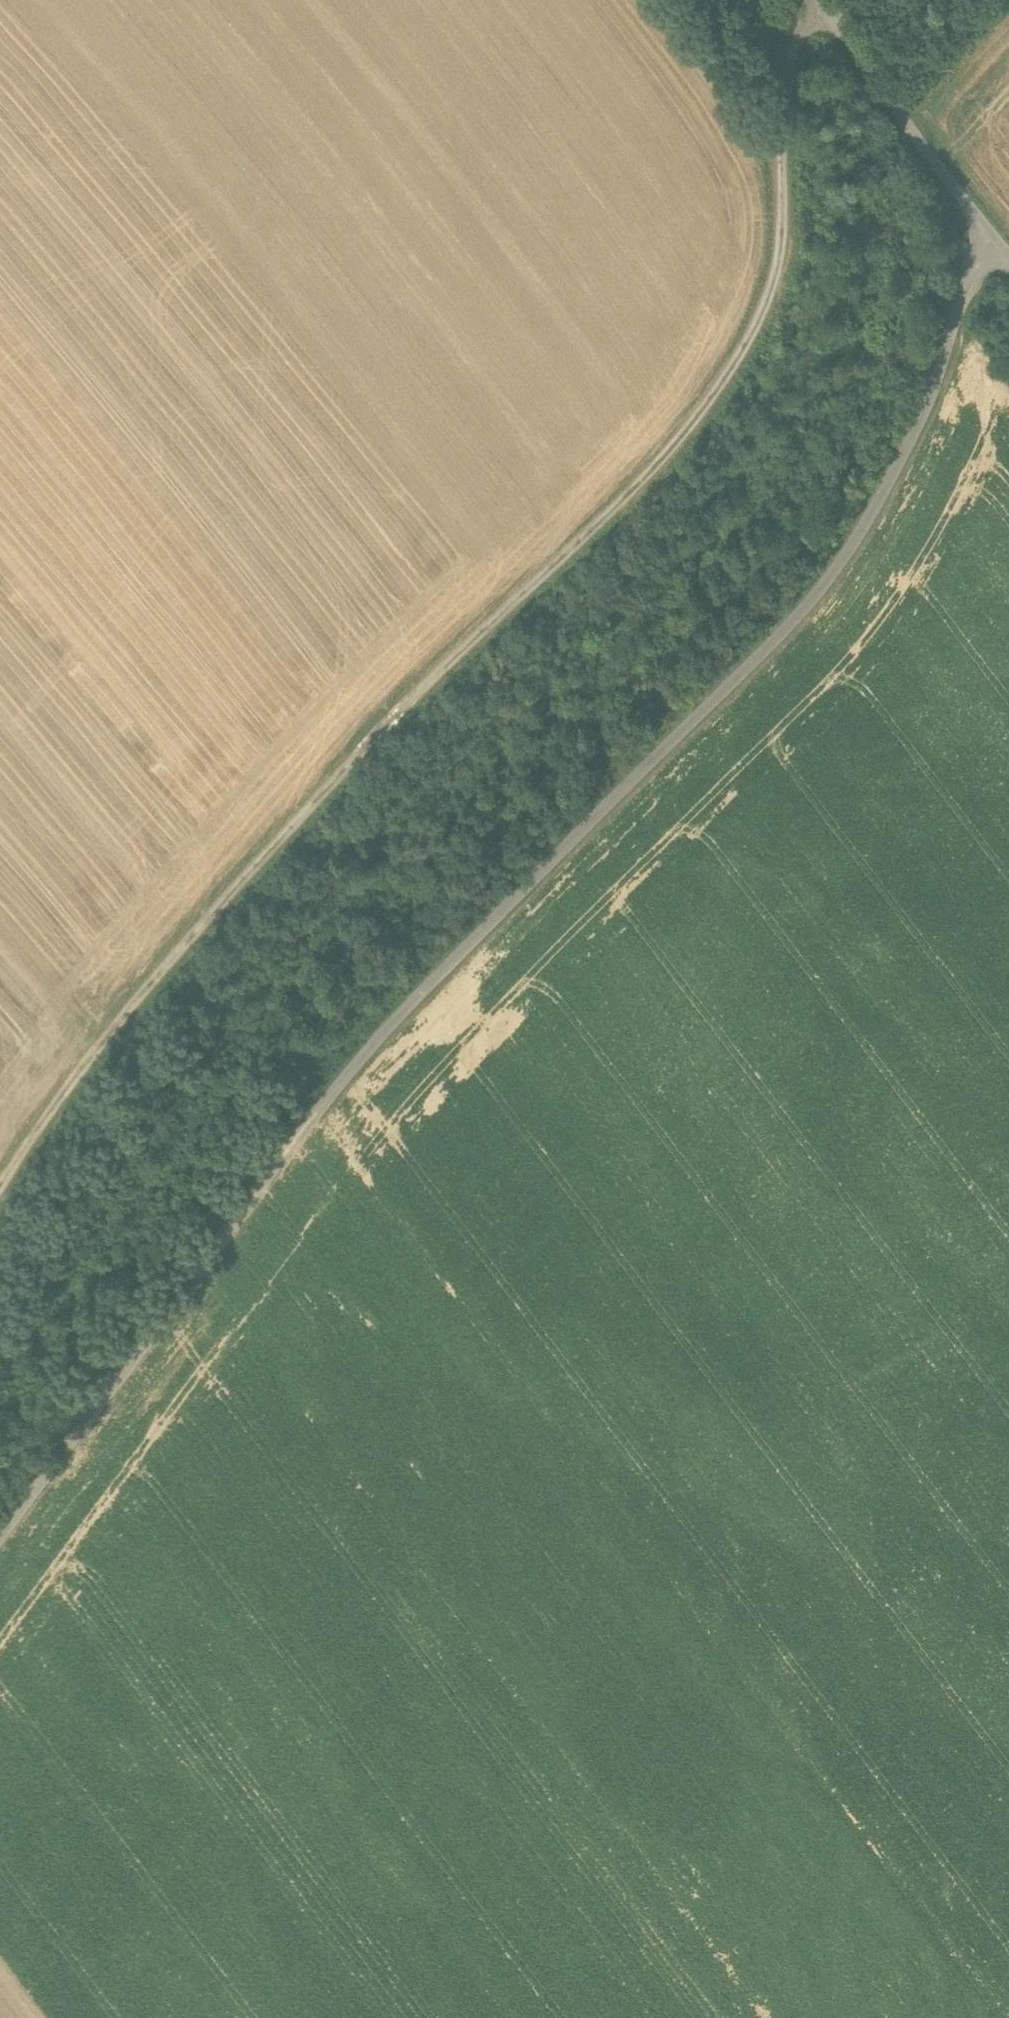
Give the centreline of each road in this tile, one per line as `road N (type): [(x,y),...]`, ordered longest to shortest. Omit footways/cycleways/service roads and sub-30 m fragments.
road 1 (track): [(0,1540),(329,1100),(821,596),(885,499),(978,270),(997,243)]
road 2 (track): [(0,1194),(146,996),(496,634),(745,361),(781,270),(778,99),(809,26)]
road 3 (track): [(824,0),(841,35),(997,243)]

